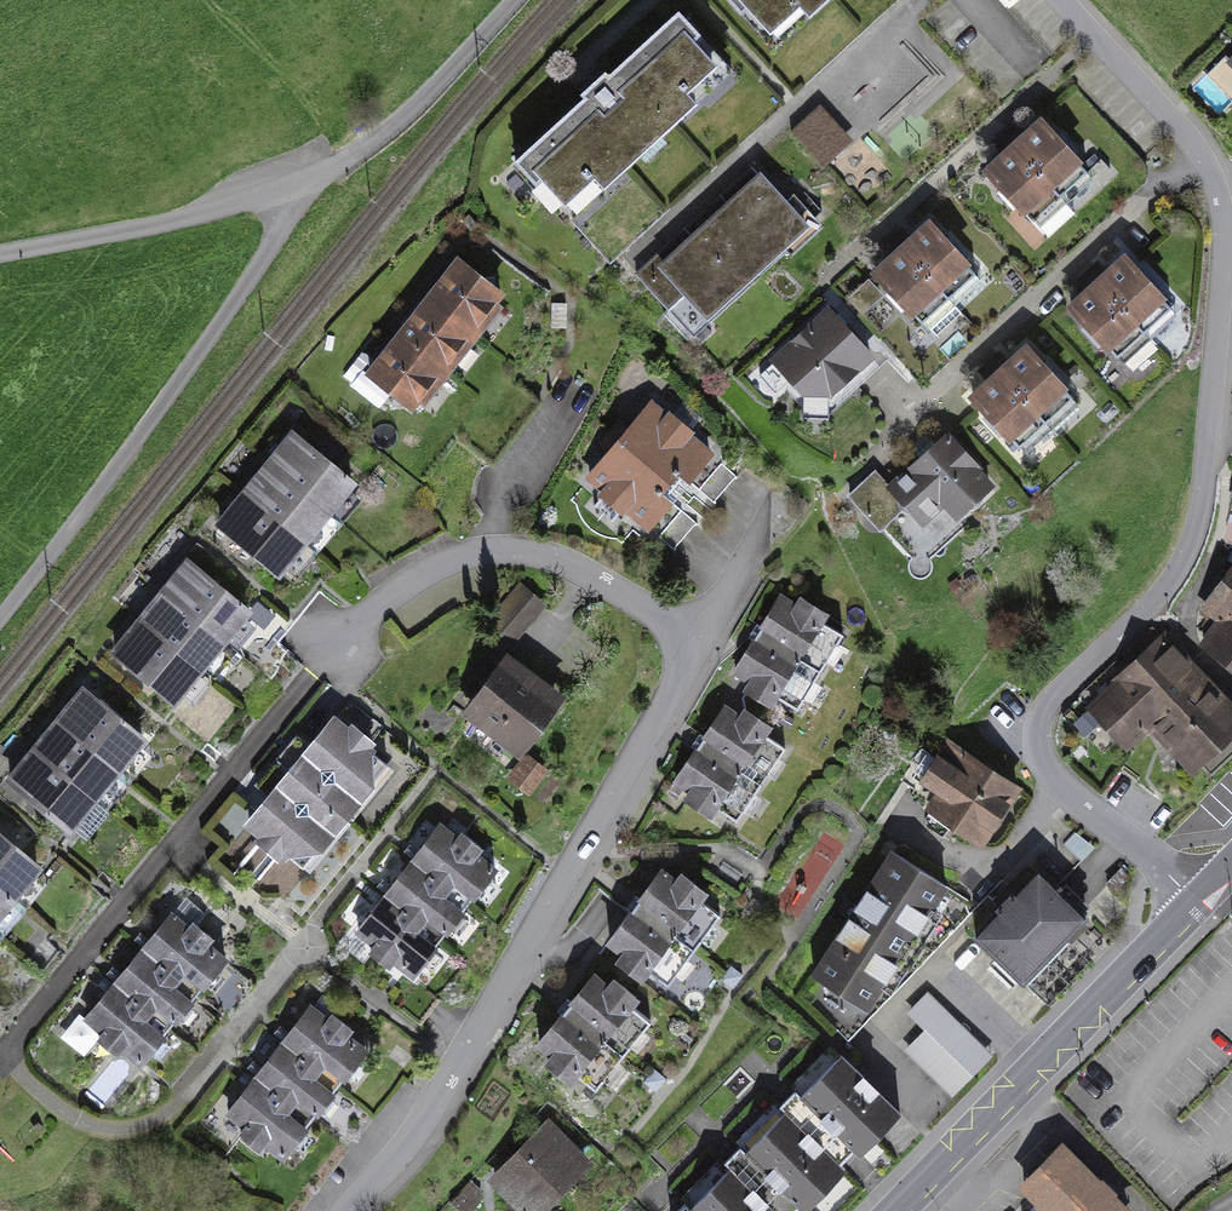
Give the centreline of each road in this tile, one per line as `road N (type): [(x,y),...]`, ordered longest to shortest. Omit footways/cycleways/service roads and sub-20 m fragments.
road 1 (residential): [(1194,900),(1054,779),(1038,749),(1049,701),(1161,594),(1190,545),(1223,252),(1218,196),(1197,149),(1061,0)]
road 2 (residential): [(695,646),(548,558),(458,555),(408,581),(355,623),(0,1060)]
road 3 (residential): [(343,1210),(436,1099),(695,646)]
road 4 (residential): [(299,183),(289,221),(159,420),(0,616)]
road 5 (primary): [(1194,900),(893,1210)]
road 6 (residential): [(0,253),(299,183)]
road 7 (residential): [(299,183),(396,121),(513,0)]
road 8 (residential): [(695,646),(766,526)]

